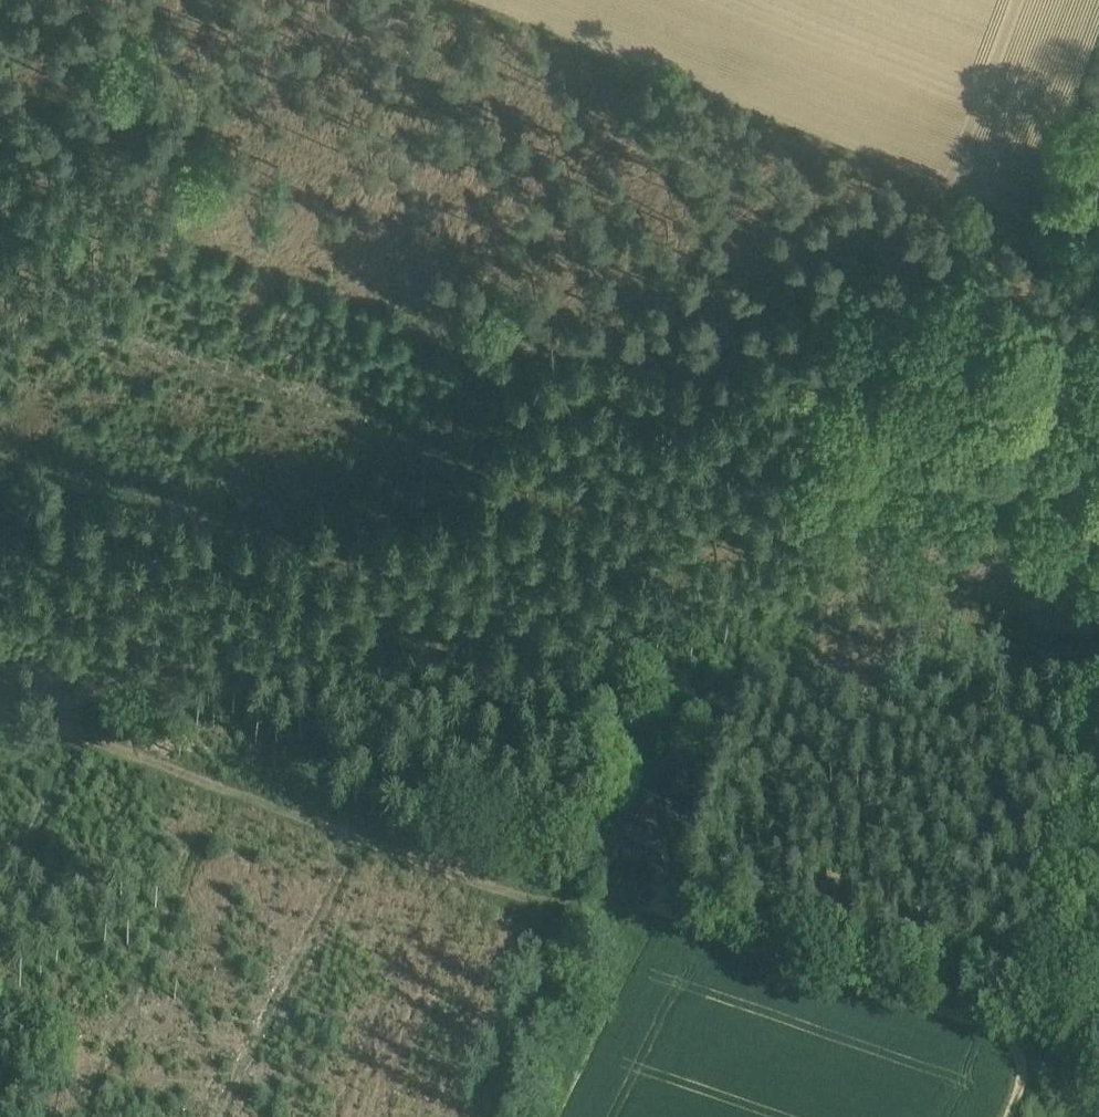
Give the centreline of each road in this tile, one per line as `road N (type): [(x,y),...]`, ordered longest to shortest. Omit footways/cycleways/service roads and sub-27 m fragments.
road 1 (track): [(0,687),(602,908)]

